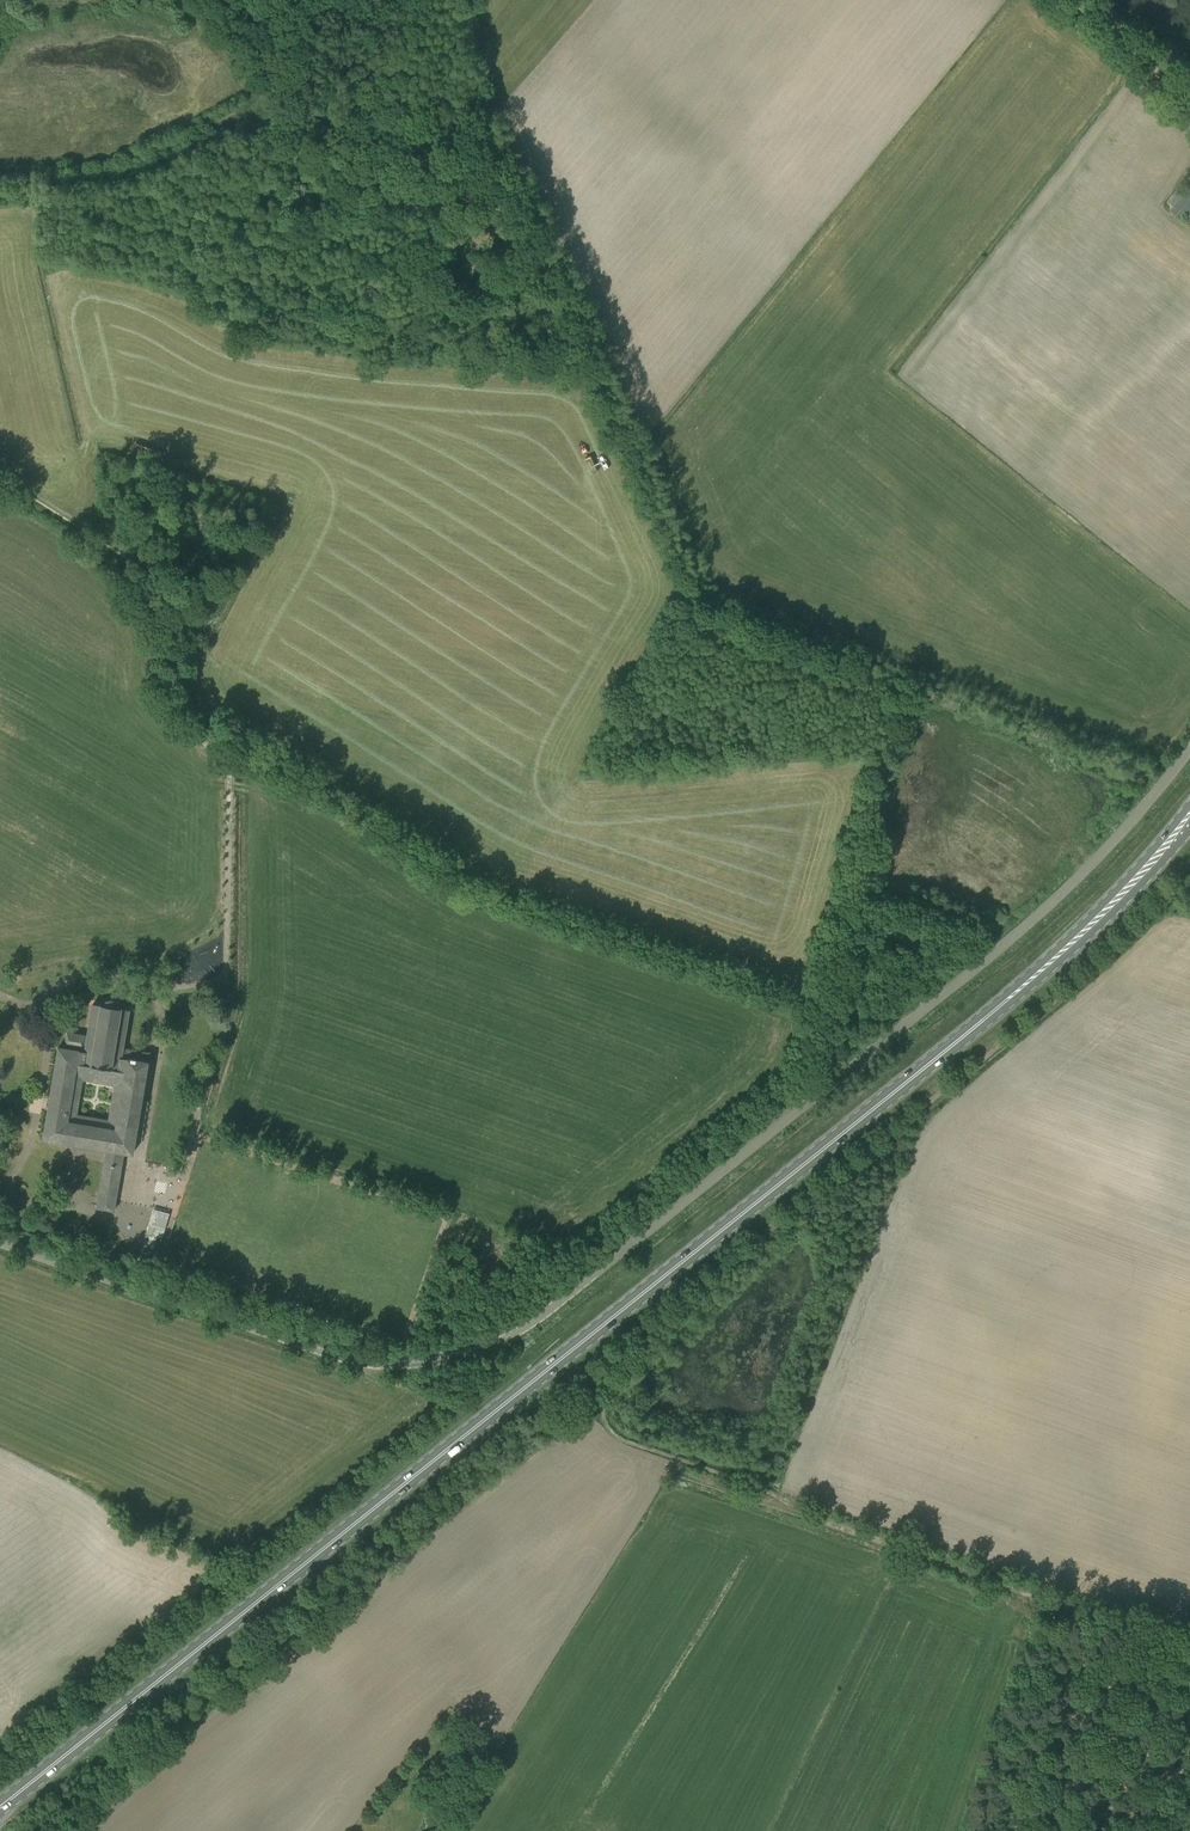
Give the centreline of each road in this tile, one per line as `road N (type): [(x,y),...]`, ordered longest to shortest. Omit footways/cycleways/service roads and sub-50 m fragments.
road 1 (primary): [(0,1807),(995,1007),(1160,853),(1189,813)]
road 2 (unclassified): [(0,1242),(360,1358),(407,1360),(502,1340),(993,954),(1075,883),(1189,749)]
road 3 (track): [(0,477),(154,591),(211,680),(211,726)]
road 4 (track): [(1072,0),(1189,94)]

